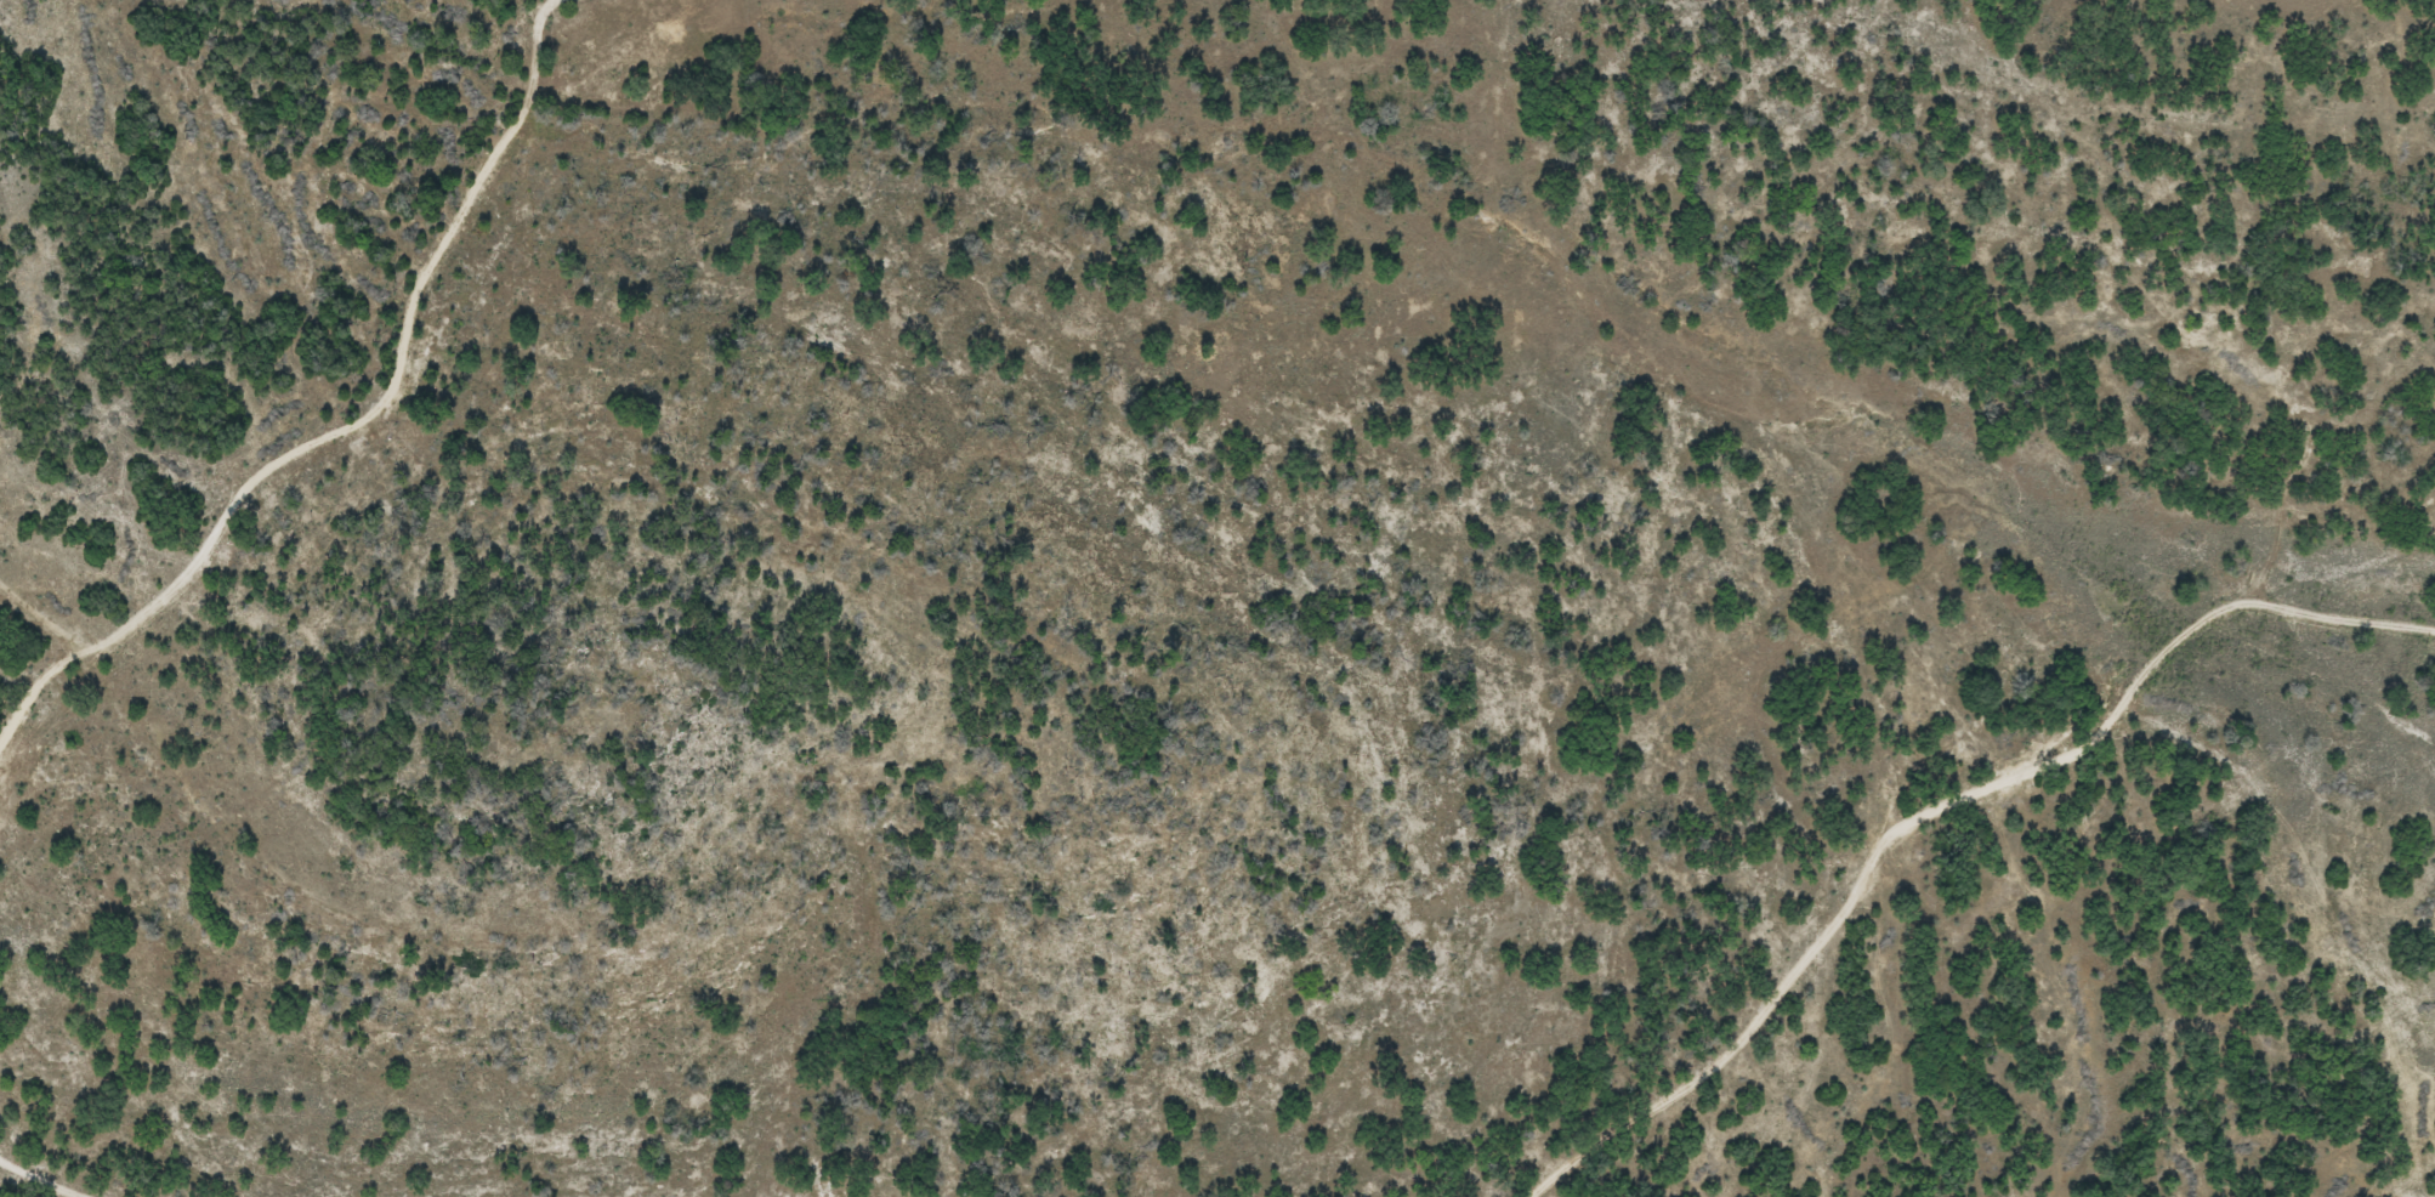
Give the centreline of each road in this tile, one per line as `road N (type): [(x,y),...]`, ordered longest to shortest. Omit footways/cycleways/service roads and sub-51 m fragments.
road 1 (residential): [(0,750),(46,685),(169,594),(206,554),(260,471),(303,443),(363,421),(387,388),(427,274),(533,96),(549,11),(567,0)]
road 2 (residential): [(1676,1095),(1741,1040),(1898,834),(1992,787),(2077,756),(2112,724),(2144,670),(2235,602),(2434,633)]
road 3 (residential): [(1536,1196),(1676,1095)]

